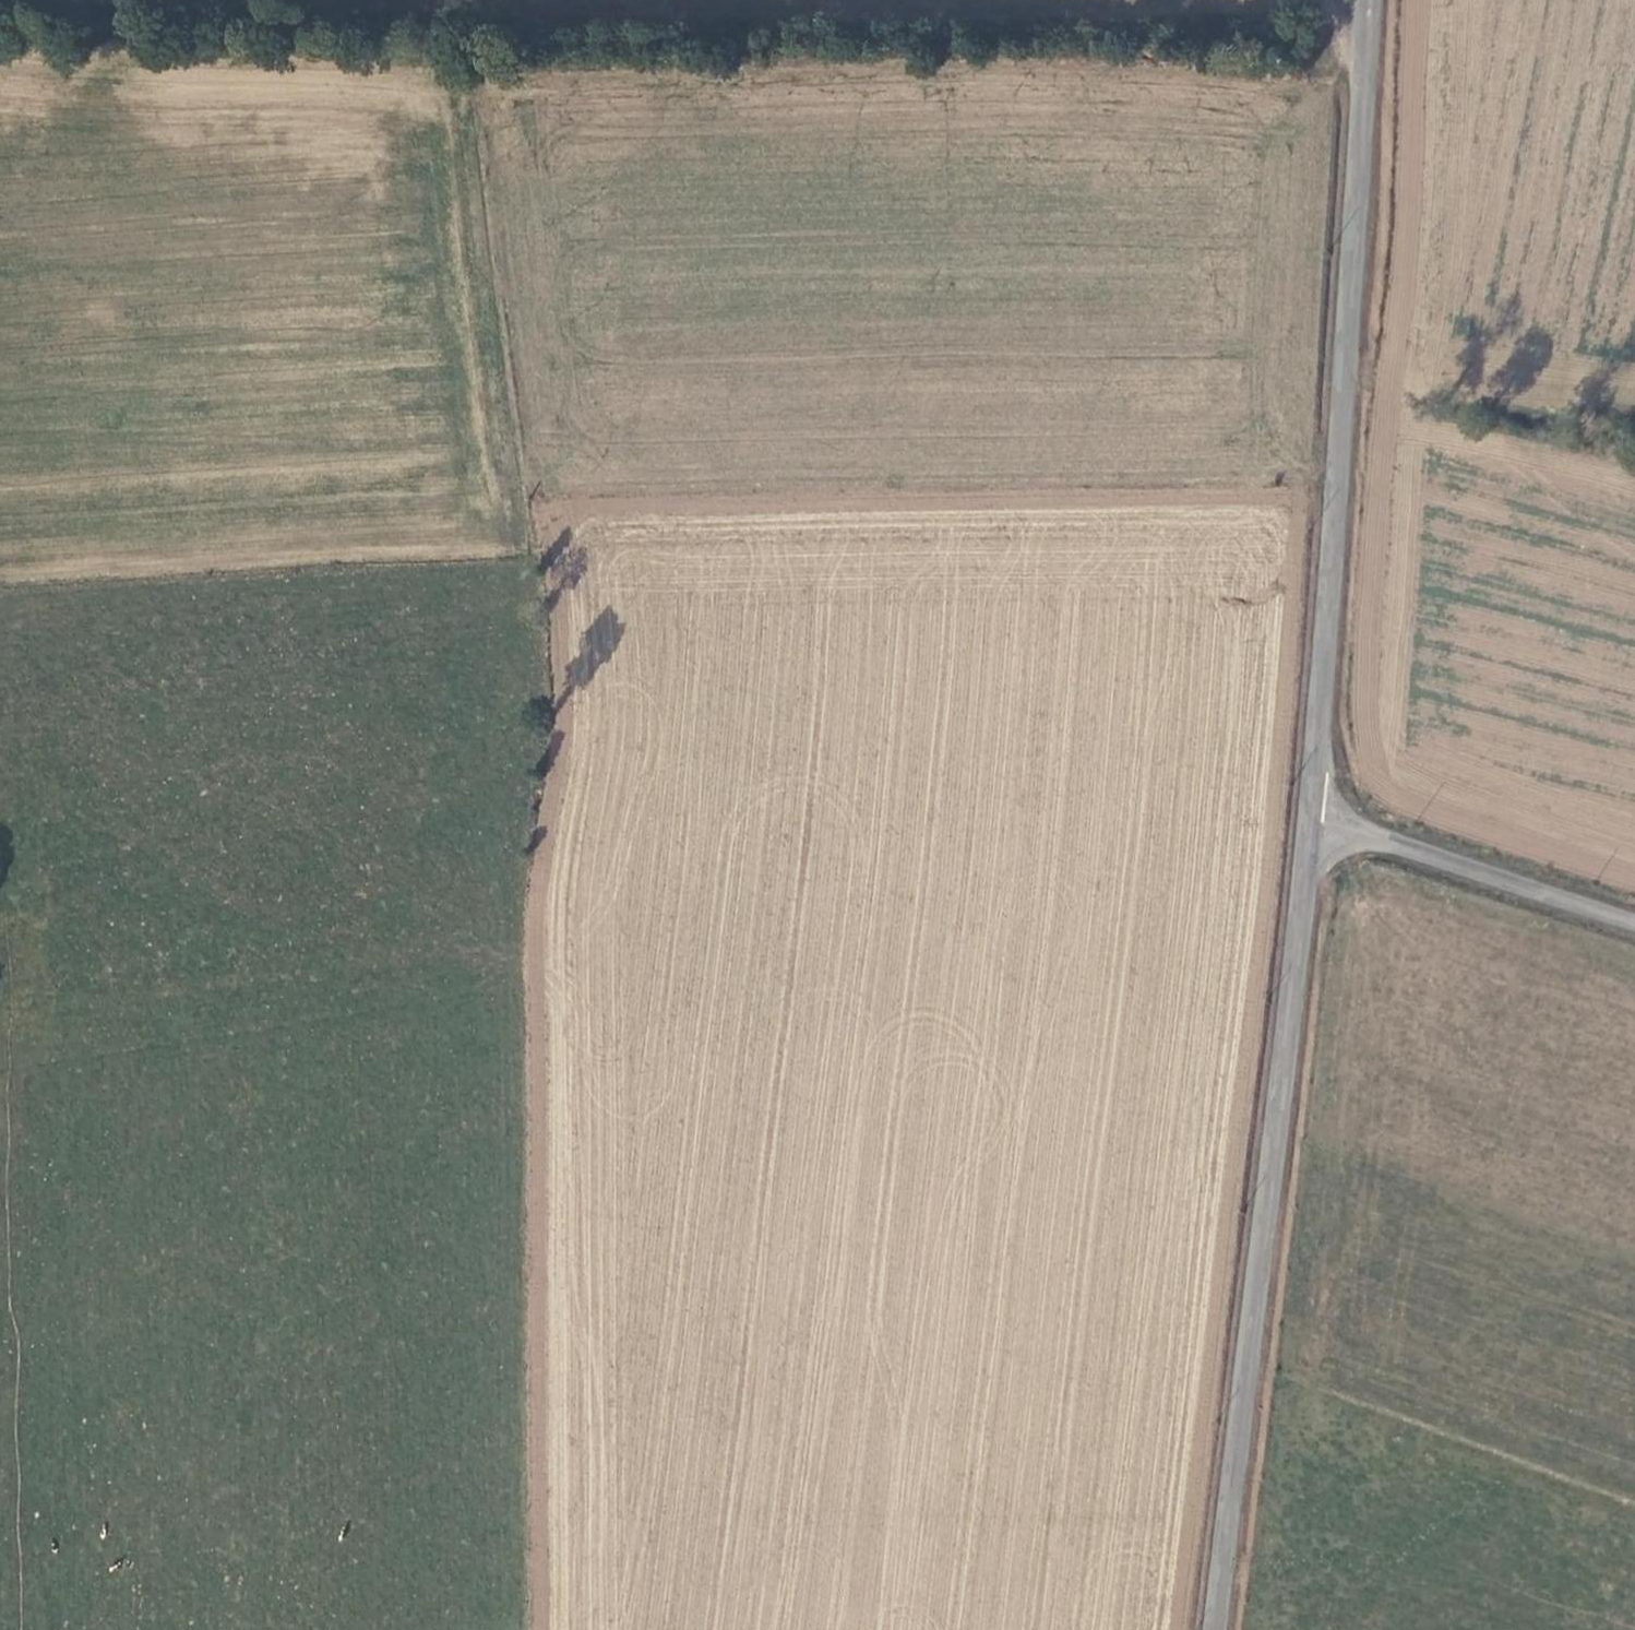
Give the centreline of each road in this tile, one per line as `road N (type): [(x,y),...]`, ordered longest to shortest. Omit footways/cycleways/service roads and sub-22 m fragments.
road 1 (tertiary): [(1307,818),(1368,0)]
road 2 (tertiary): [(1218,1629),(1307,818)]
road 3 (tertiary): [(1634,925),(1307,818)]

